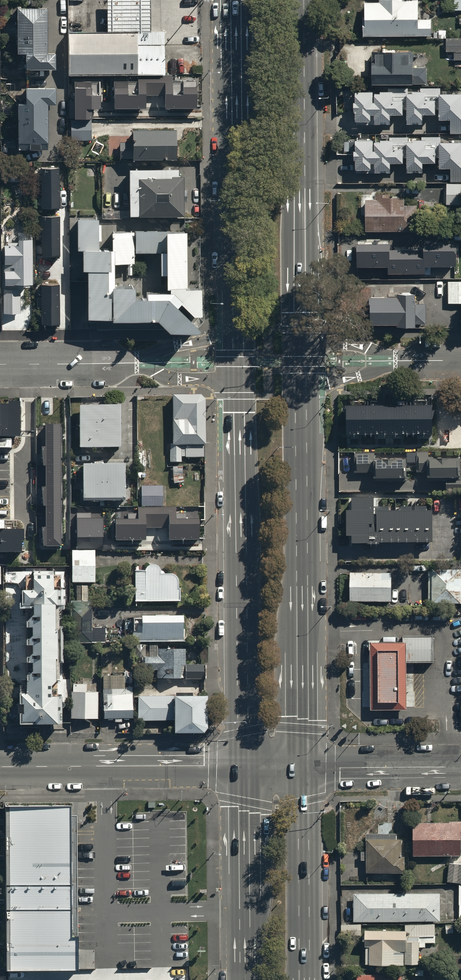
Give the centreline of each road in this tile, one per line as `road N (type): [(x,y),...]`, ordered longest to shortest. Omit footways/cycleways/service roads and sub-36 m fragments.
road 1 (primary): [(242,765),(240,396)]
road 2 (primary): [(301,412),(304,765)]
road 3 (primary): [(239,307),(236,0)]
road 4 (primary): [(299,0),(301,307)]
road 5 (tertiary): [(0,767),(242,765)]
road 6 (primary): [(244,979),(242,765)]
road 7 (primary): [(304,765),(305,979)]
road 8 (secondary): [(304,765),(460,764)]
road 9 (residential): [(144,363),(0,364)]

